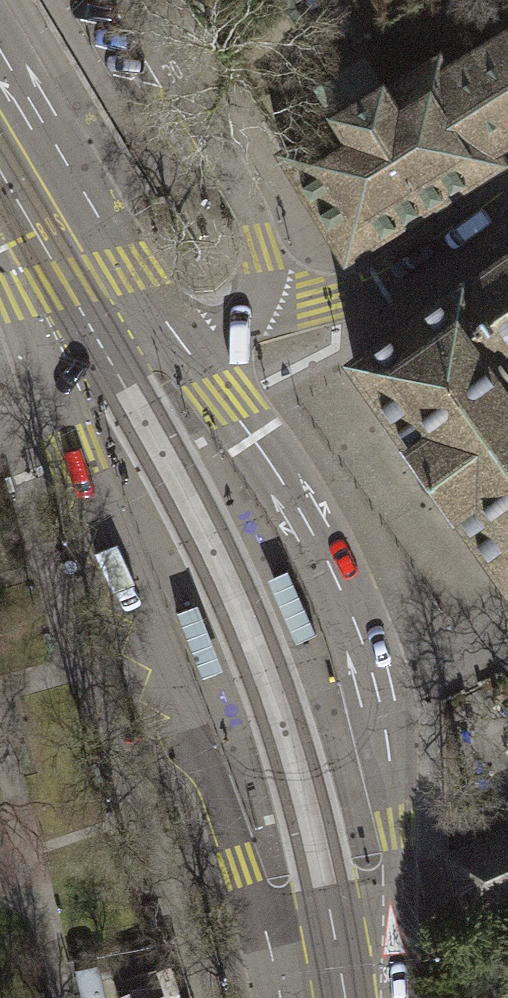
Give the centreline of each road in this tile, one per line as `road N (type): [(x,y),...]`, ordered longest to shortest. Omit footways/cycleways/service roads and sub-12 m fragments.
road 1 (tertiary): [(83,324),(68,405),(75,445),(221,808),(243,848),(333,936)]
road 2 (tertiary): [(366,666),(340,590),(306,526),(218,395),(175,353)]
road 3 (residential): [(261,302),(262,252),(253,220),(124,0)]
road 4 (residential): [(507,197),(378,289),(317,305),(261,302)]
road 5 (tertiary): [(333,936),(373,820),(366,666)]
road 6 (tertiary): [(0,177),(83,324)]
road 7 (residential): [(507,642),(366,666)]

